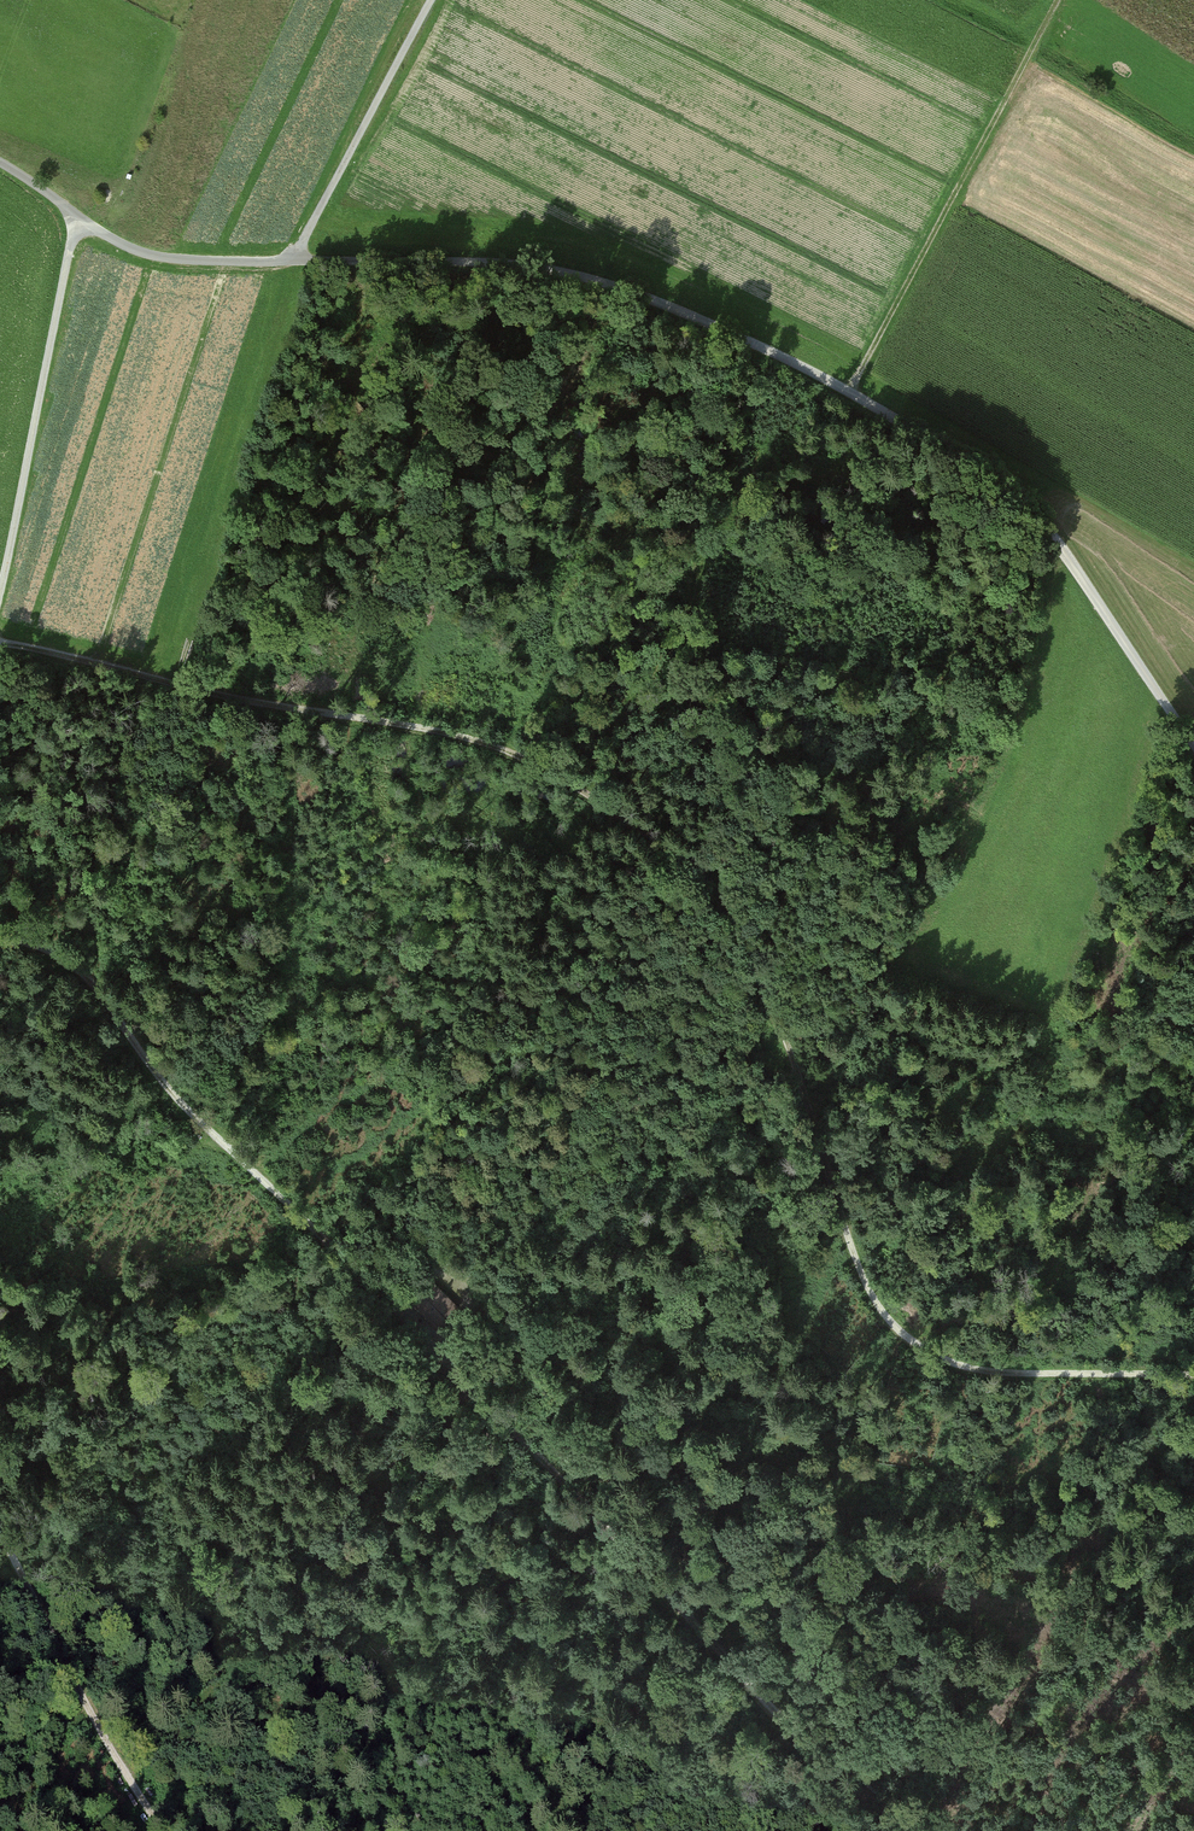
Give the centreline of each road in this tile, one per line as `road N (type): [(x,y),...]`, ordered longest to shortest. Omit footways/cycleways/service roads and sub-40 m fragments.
road 1 (track): [(1193,1385),(978,1379),(920,1356),(875,1299),(808,1081),(706,864),(615,786),(499,746),(0,645)]
road 2 (residential): [(0,163),(148,255),(526,266),(652,298),(850,394),(1026,499),(1193,735)]
road 3 (track): [(0,936),(46,943),(81,966),(219,1142),(312,1223),(761,1698),(867,1795),(924,1830)]
road 4 (track): [(760,352),(684,438),(695,569),(584,775)]
road 5 (track): [(850,394),(1060,0)]
road 6 (track): [(476,1400),(579,1307),(694,1227),(837,1175)]
road 7 (track): [(82,219),(0,594)]
road 8 (track): [(156,1830),(0,1520)]
road 9 (track): [(296,262),(431,0)]

